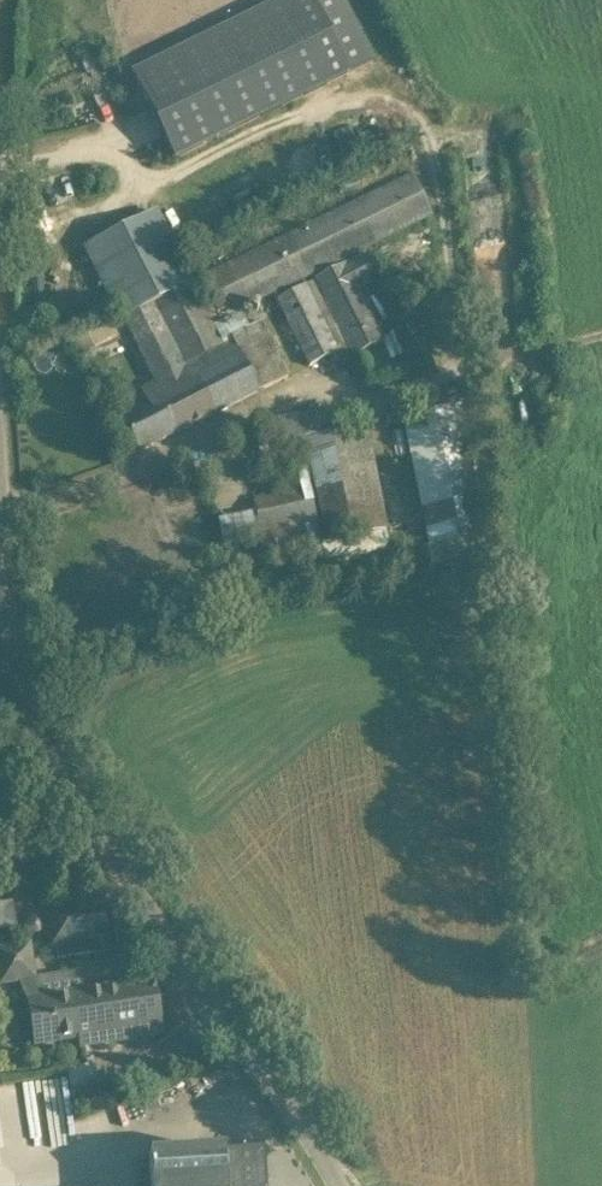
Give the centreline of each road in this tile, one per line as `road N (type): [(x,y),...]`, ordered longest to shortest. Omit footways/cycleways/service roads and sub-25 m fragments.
road 1 (unclassified): [(328,1185),(28,750),(4,680),(0,573)]

